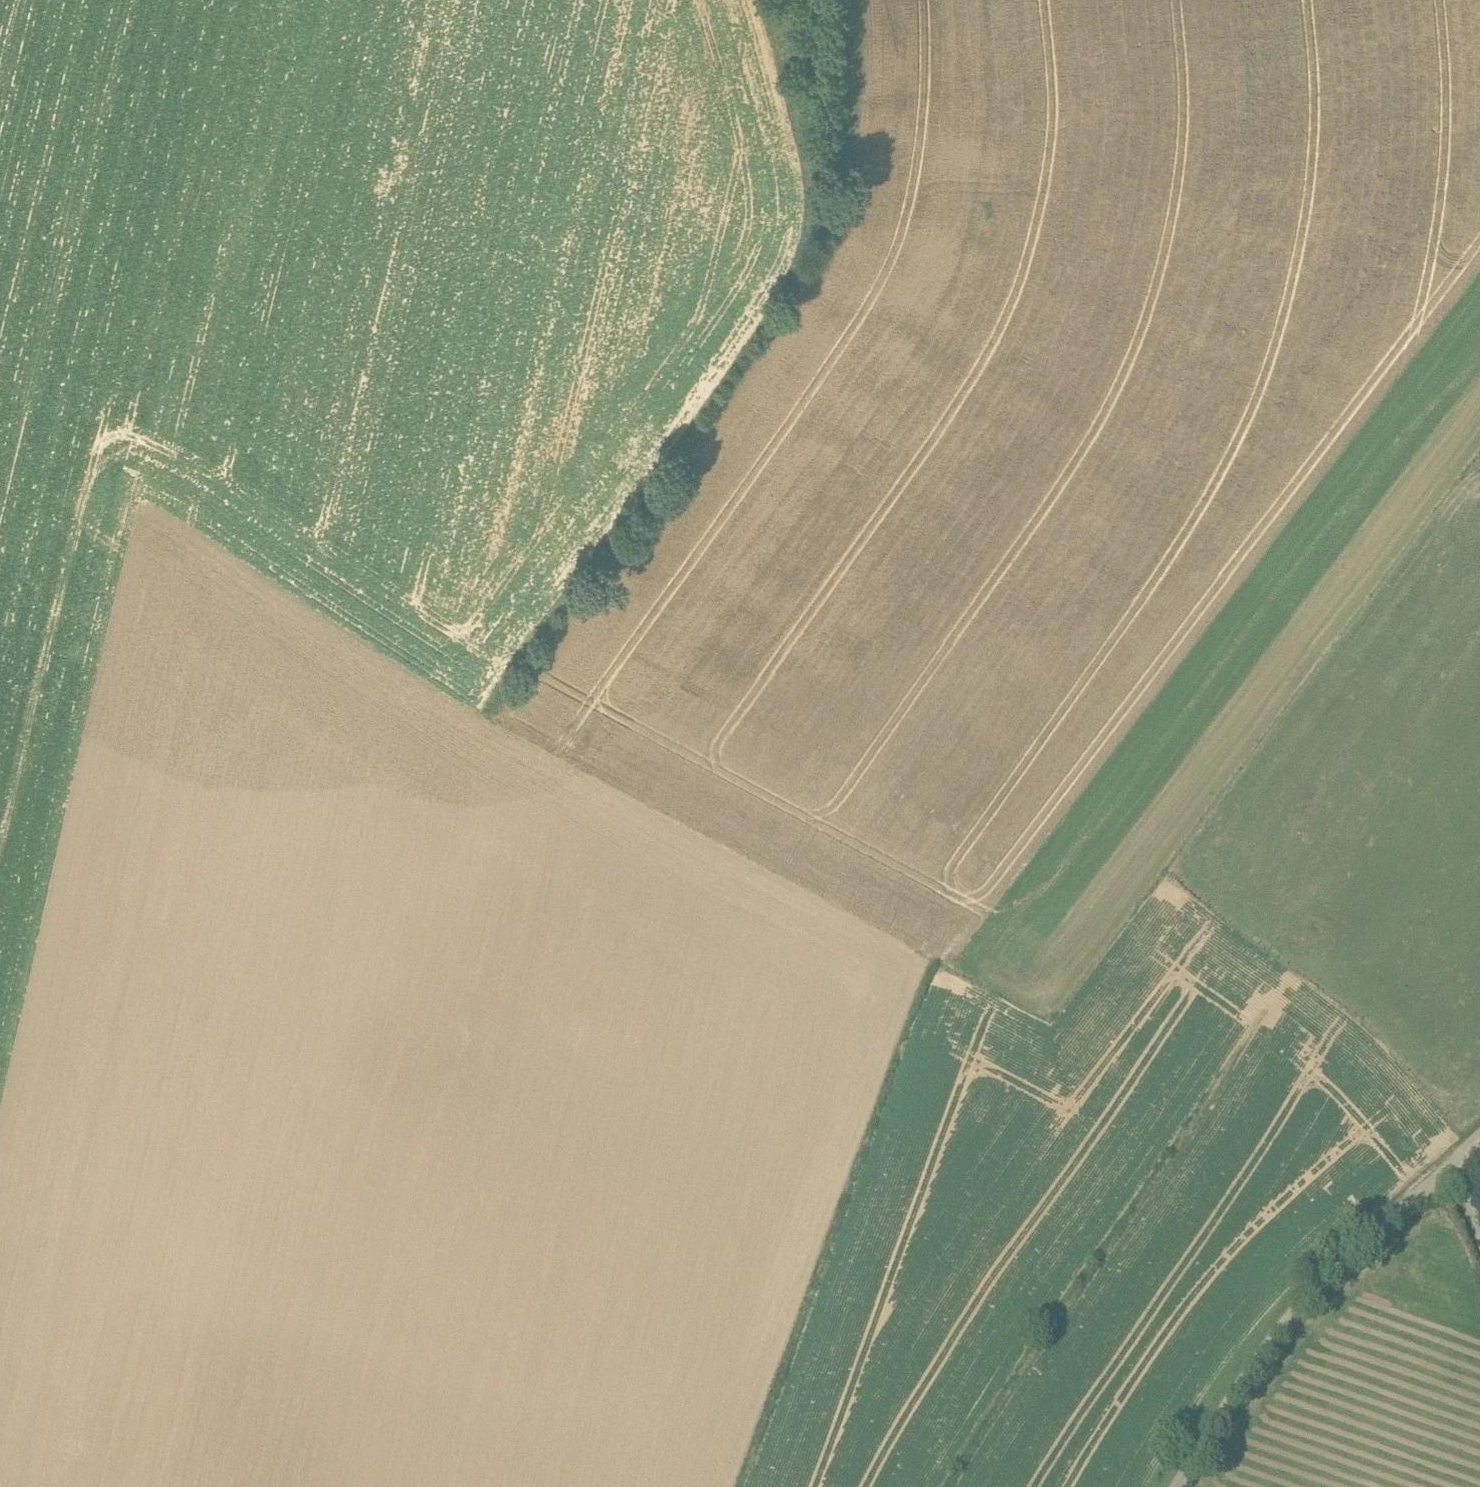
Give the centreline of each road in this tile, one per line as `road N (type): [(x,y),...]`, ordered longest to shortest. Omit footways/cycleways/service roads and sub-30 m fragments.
road 1 (unclassified): [(1176,1486),(1283,1326),(1448,1166)]

